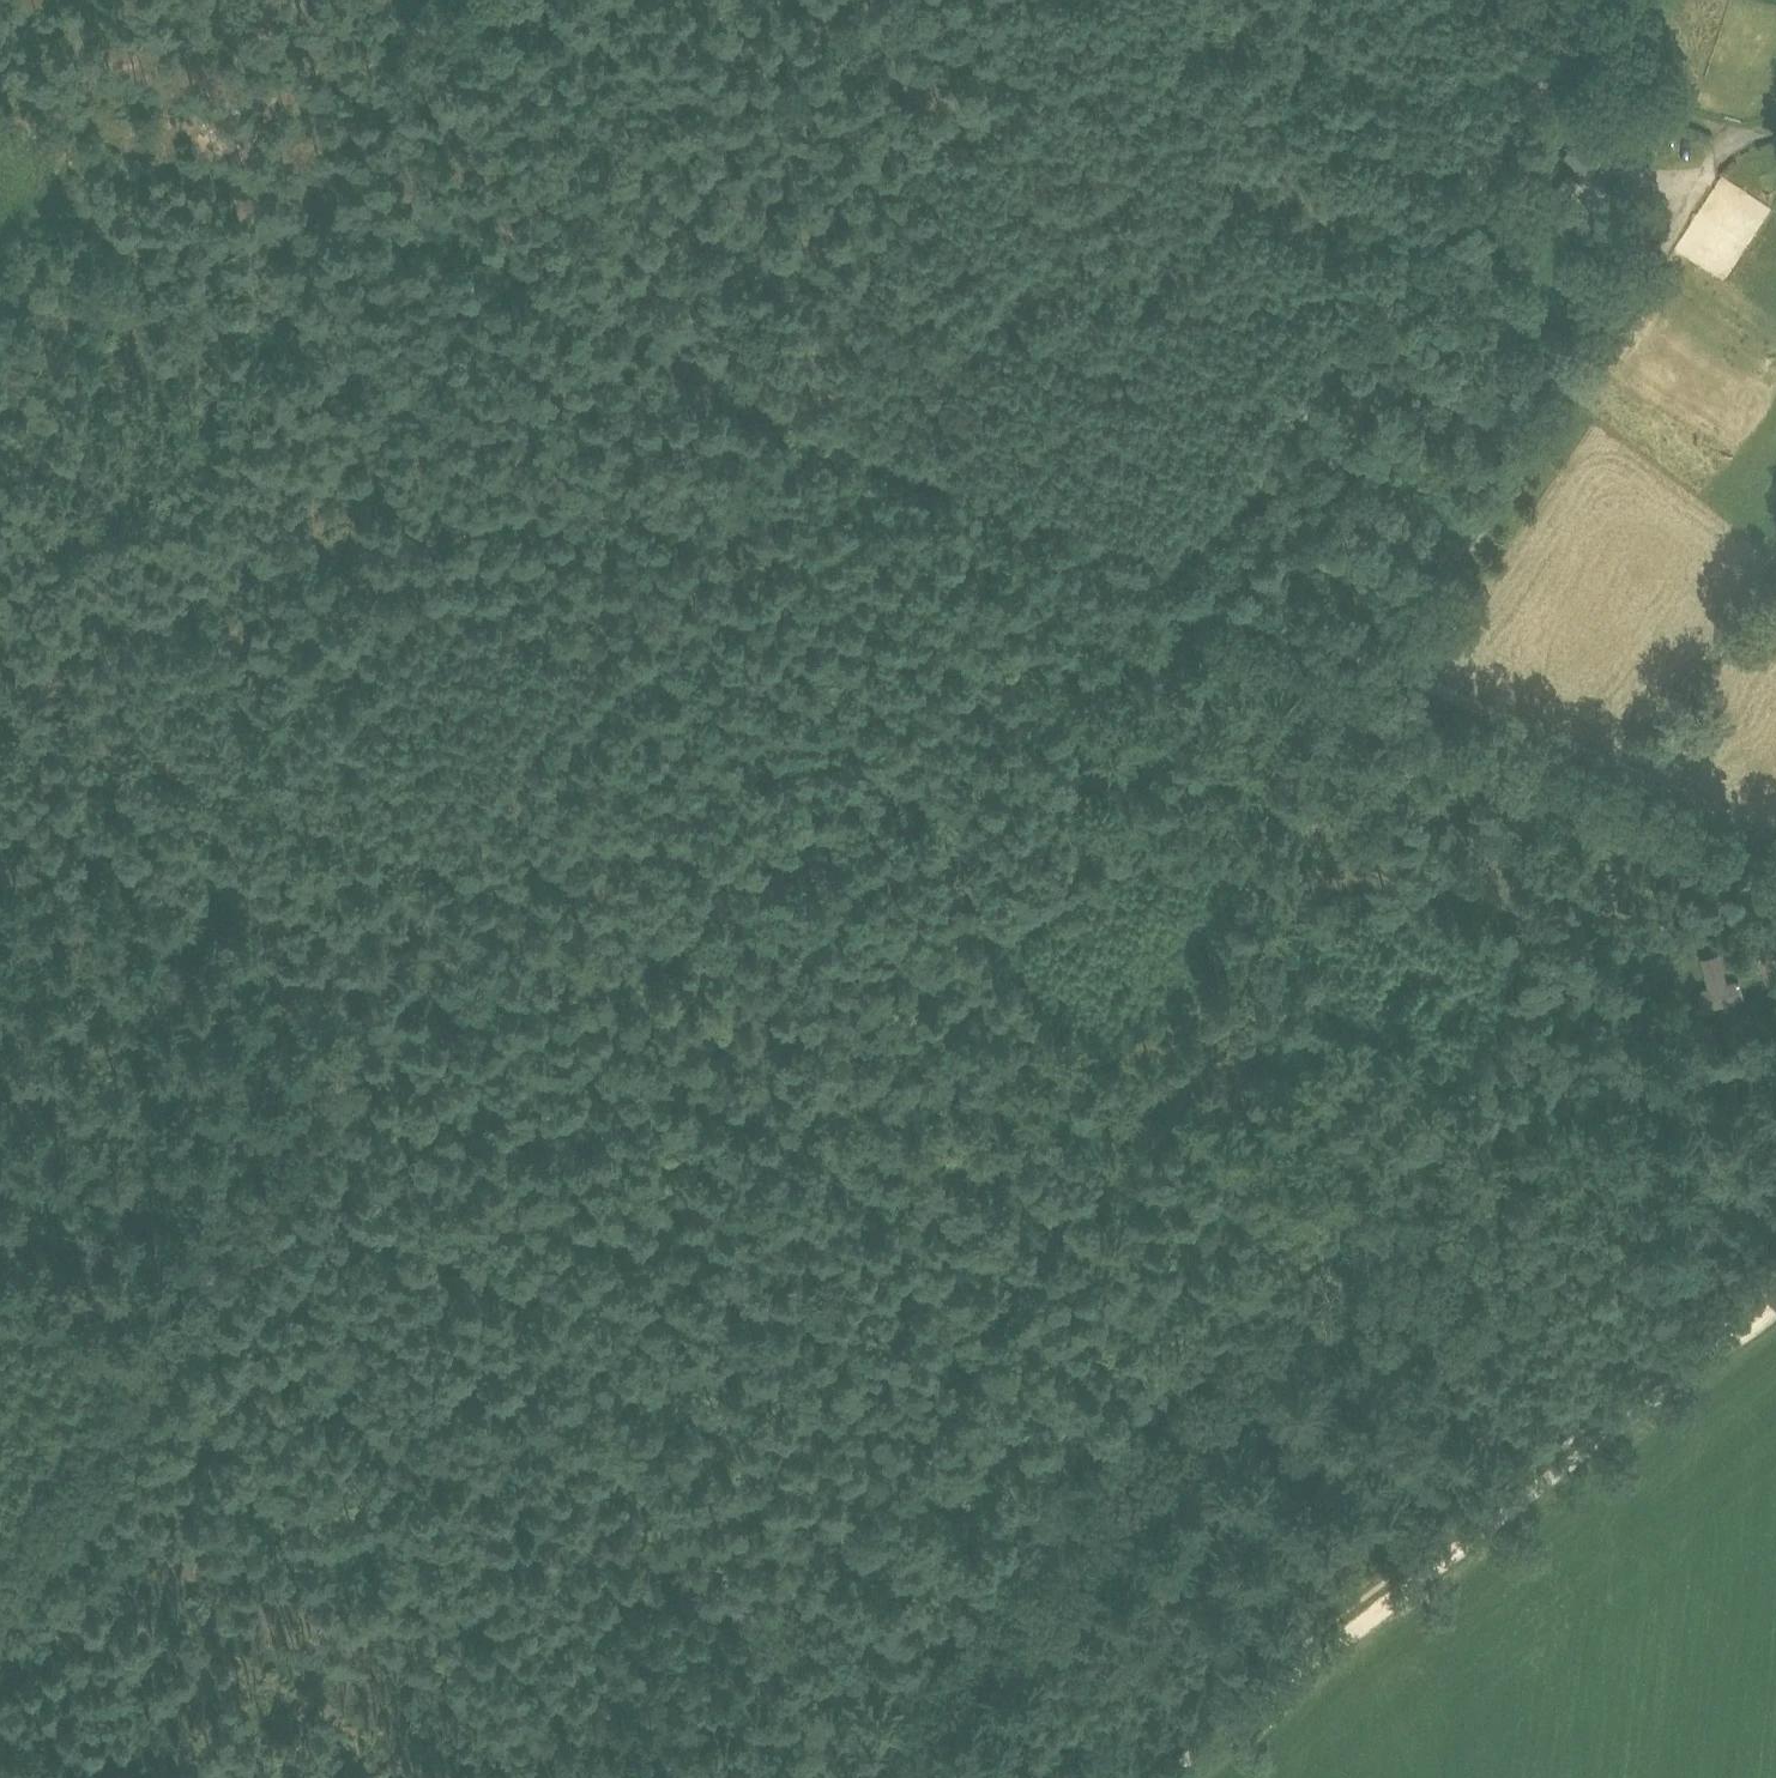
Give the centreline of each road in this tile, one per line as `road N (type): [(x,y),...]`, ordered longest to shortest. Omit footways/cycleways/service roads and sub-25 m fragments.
road 1 (track): [(1438,690),(806,1615),(774,1627),(201,1312)]
road 2 (track): [(1174,581),(923,472),(846,478),(769,499),(710,548),(0,1613)]
road 3 (track): [(1163,1777),(1775,1308)]
road 4 (track): [(1775,835),(1392,670)]

